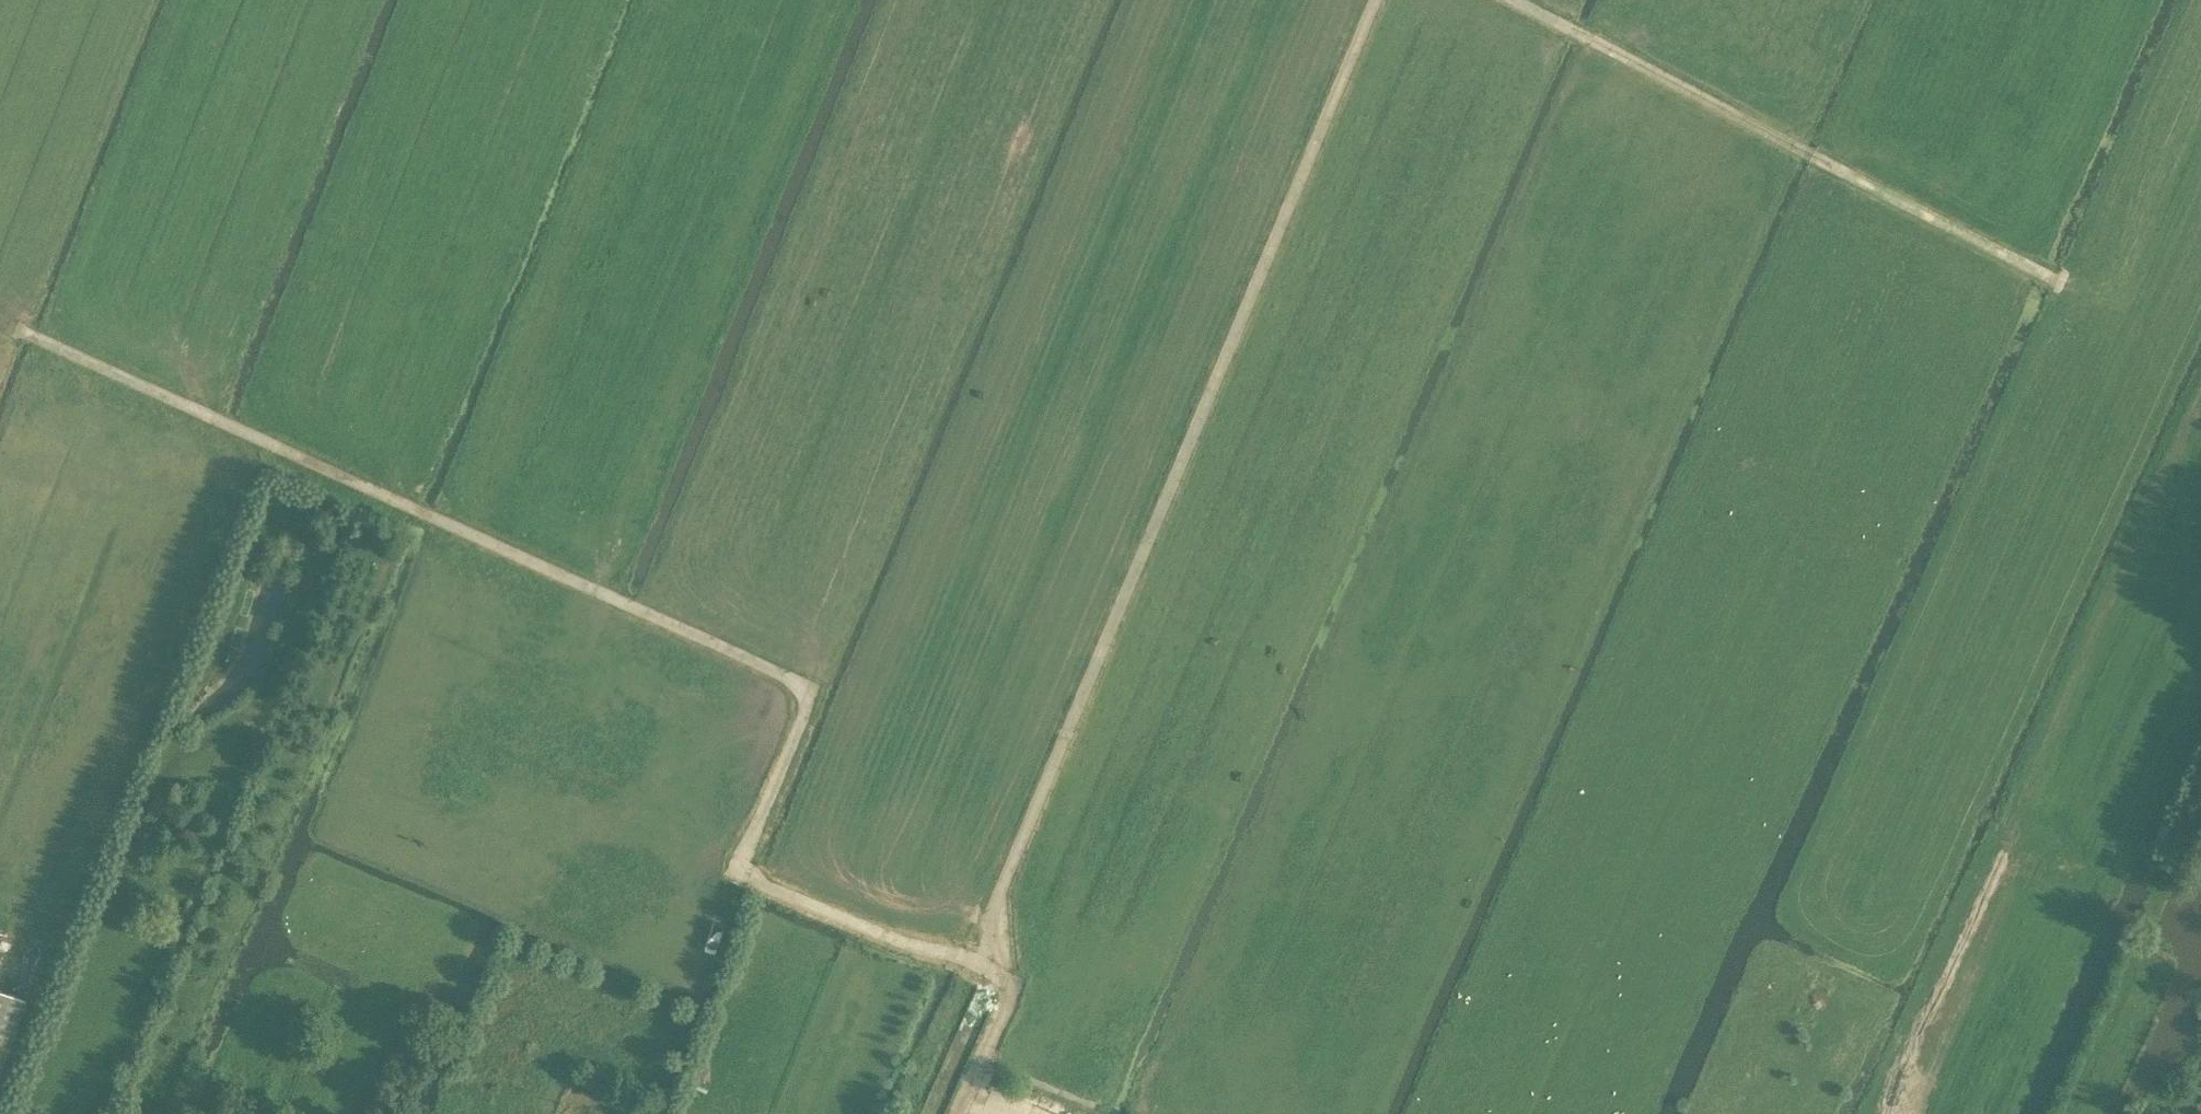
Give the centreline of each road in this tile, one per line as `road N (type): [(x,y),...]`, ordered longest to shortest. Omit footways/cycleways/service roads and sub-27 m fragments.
road 1 (track): [(998,951),(933,936),(741,863),(811,711),(802,666),(27,321)]
road 2 (track): [(959,1113),(1017,980),(998,951),(1004,891),(1381,0)]
road 3 (track): [(2077,277),(1541,0)]

